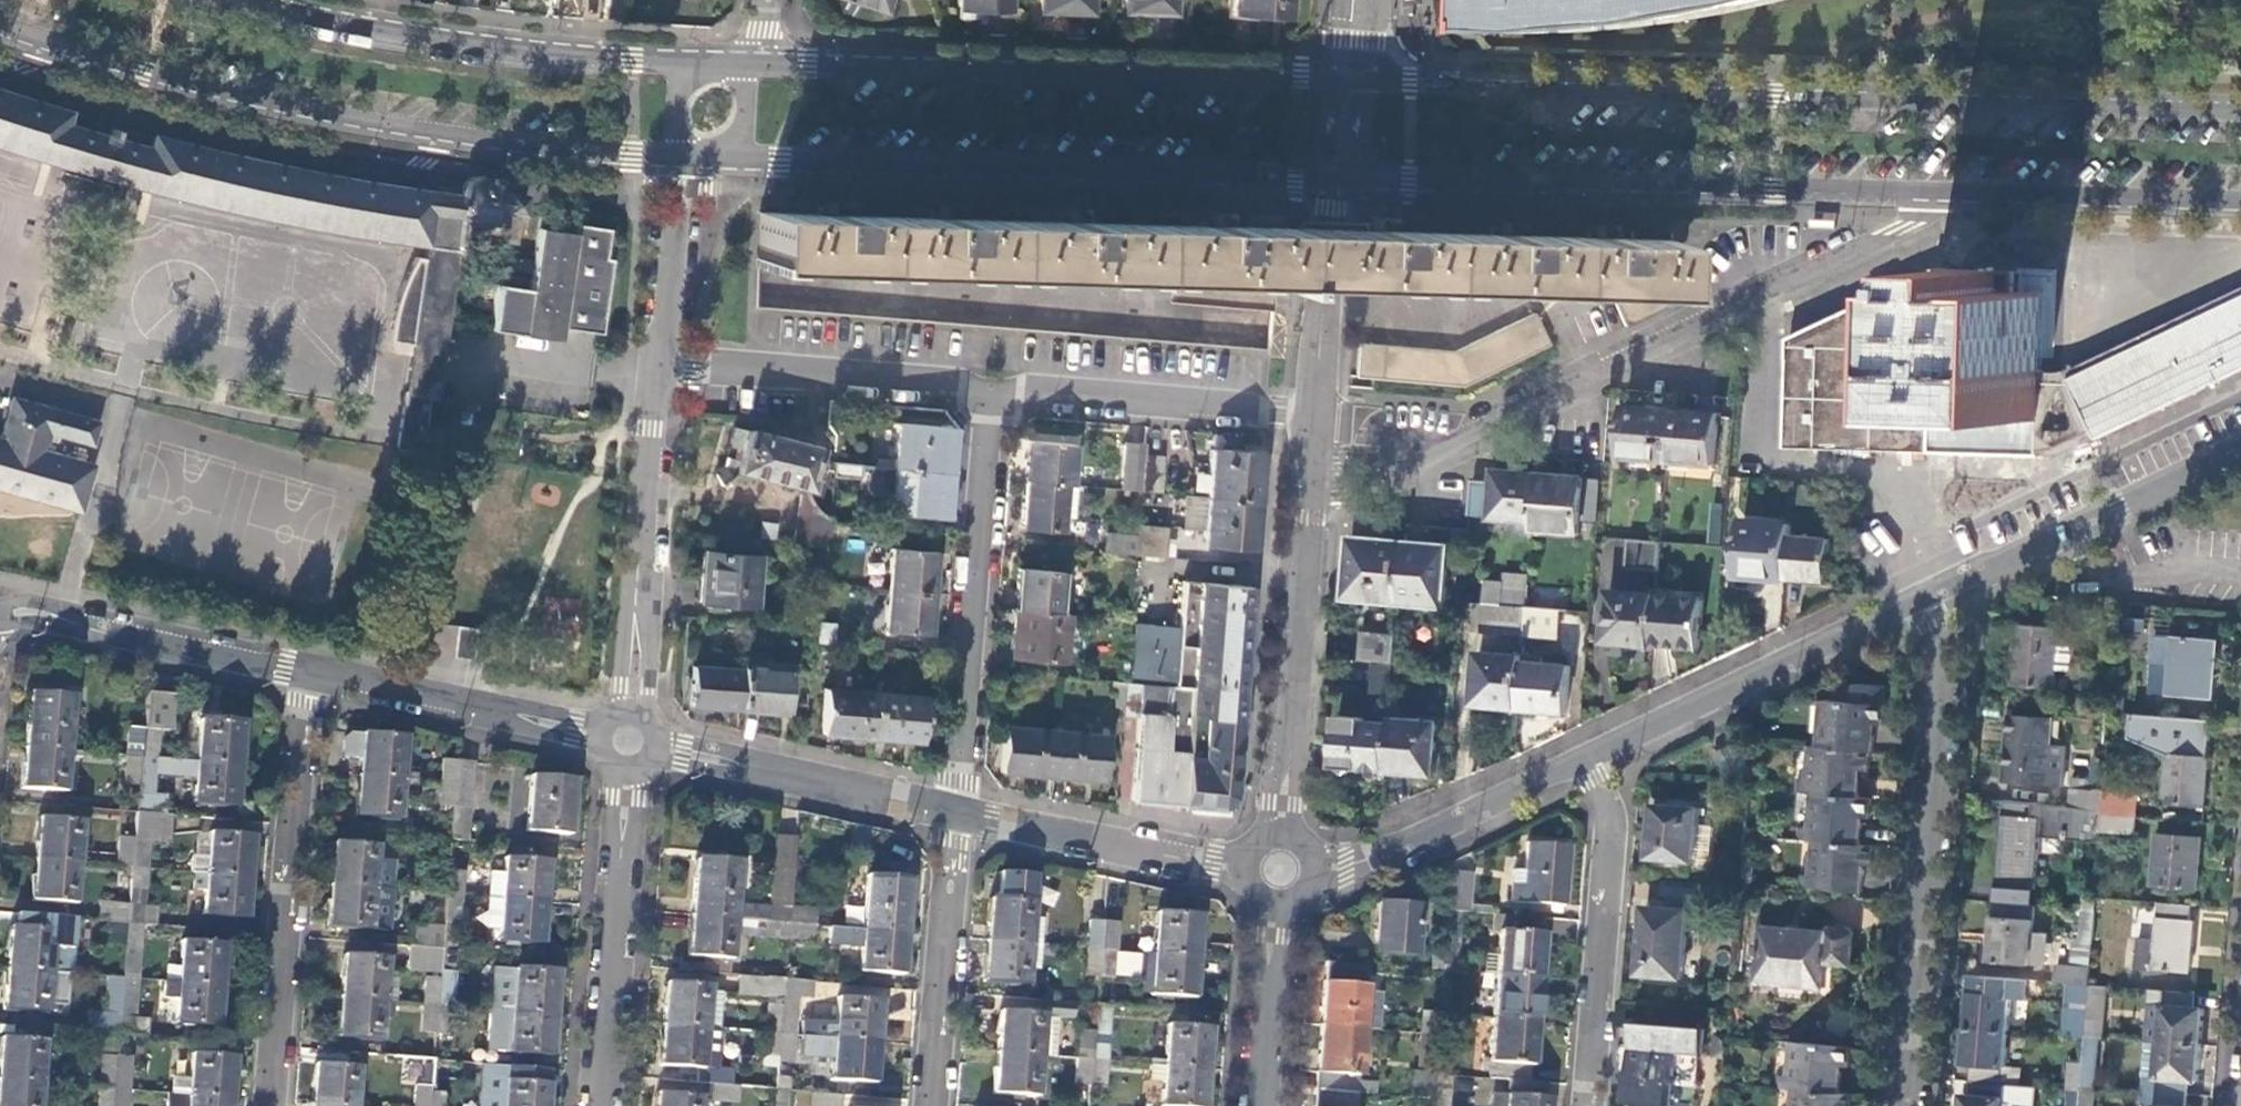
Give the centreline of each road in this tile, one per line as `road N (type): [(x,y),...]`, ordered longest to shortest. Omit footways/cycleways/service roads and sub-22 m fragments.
road 1 (secondary): [(2240,112),(1350,79)]
road 2 (residential): [(1312,478),(1383,470),(1496,425),(1973,200)]
road 3 (secondary): [(0,25),(142,72),(309,110),(563,151),(679,159)]
road 4 (secondary): [(1336,182),(1973,200)]
road 5 (secondary): [(1350,79),(747,70)]
road 6 (secondary): [(743,162),(1336,182)]
road 7 (residential): [(1909,602),(1943,662),(1908,1105)]
road 8 (secondary): [(685,68),(544,56),(248,0)]
road 9 (residential): [(309,670),(273,1105)]
road 10 (residential): [(991,396),(956,812)]
road 11 (residential): [(1278,870),(1312,478)]
road 12 (residential): [(656,368),(629,740)]
road 13 (residential): [(599,1105),(629,740)]
road 14 (residential): [(2240,451),(1909,602)]
road 15 (residential): [(1909,602),(1580,755)]
road 16 (residential): [(1580,755),(1617,827),(1592,1105)]
road 17 (residential): [(991,396),(656,368)]
road 18 (residential): [(956,812),(629,740)]
road 19 (residential): [(1580,755),(1347,868),(1278,870)]
road 20 (residential): [(629,740),(309,670)]
road 21 (residential): [(1278,870),(956,812)]
road 22 (residential): [(1316,414),(991,396)]
road 23 (residential): [(309,670),(107,635),(60,618),(0,617)]
road 24 (residential): [(956,812),(930,1105)]
road 25 (secondary): [(1973,200),(2240,208)]
road 26 (residential): [(1261,1105),(1278,870)]
road 27 (residential): [(1316,414),(1336,182)]
road 28 (residential): [(679,159),(656,368)]

